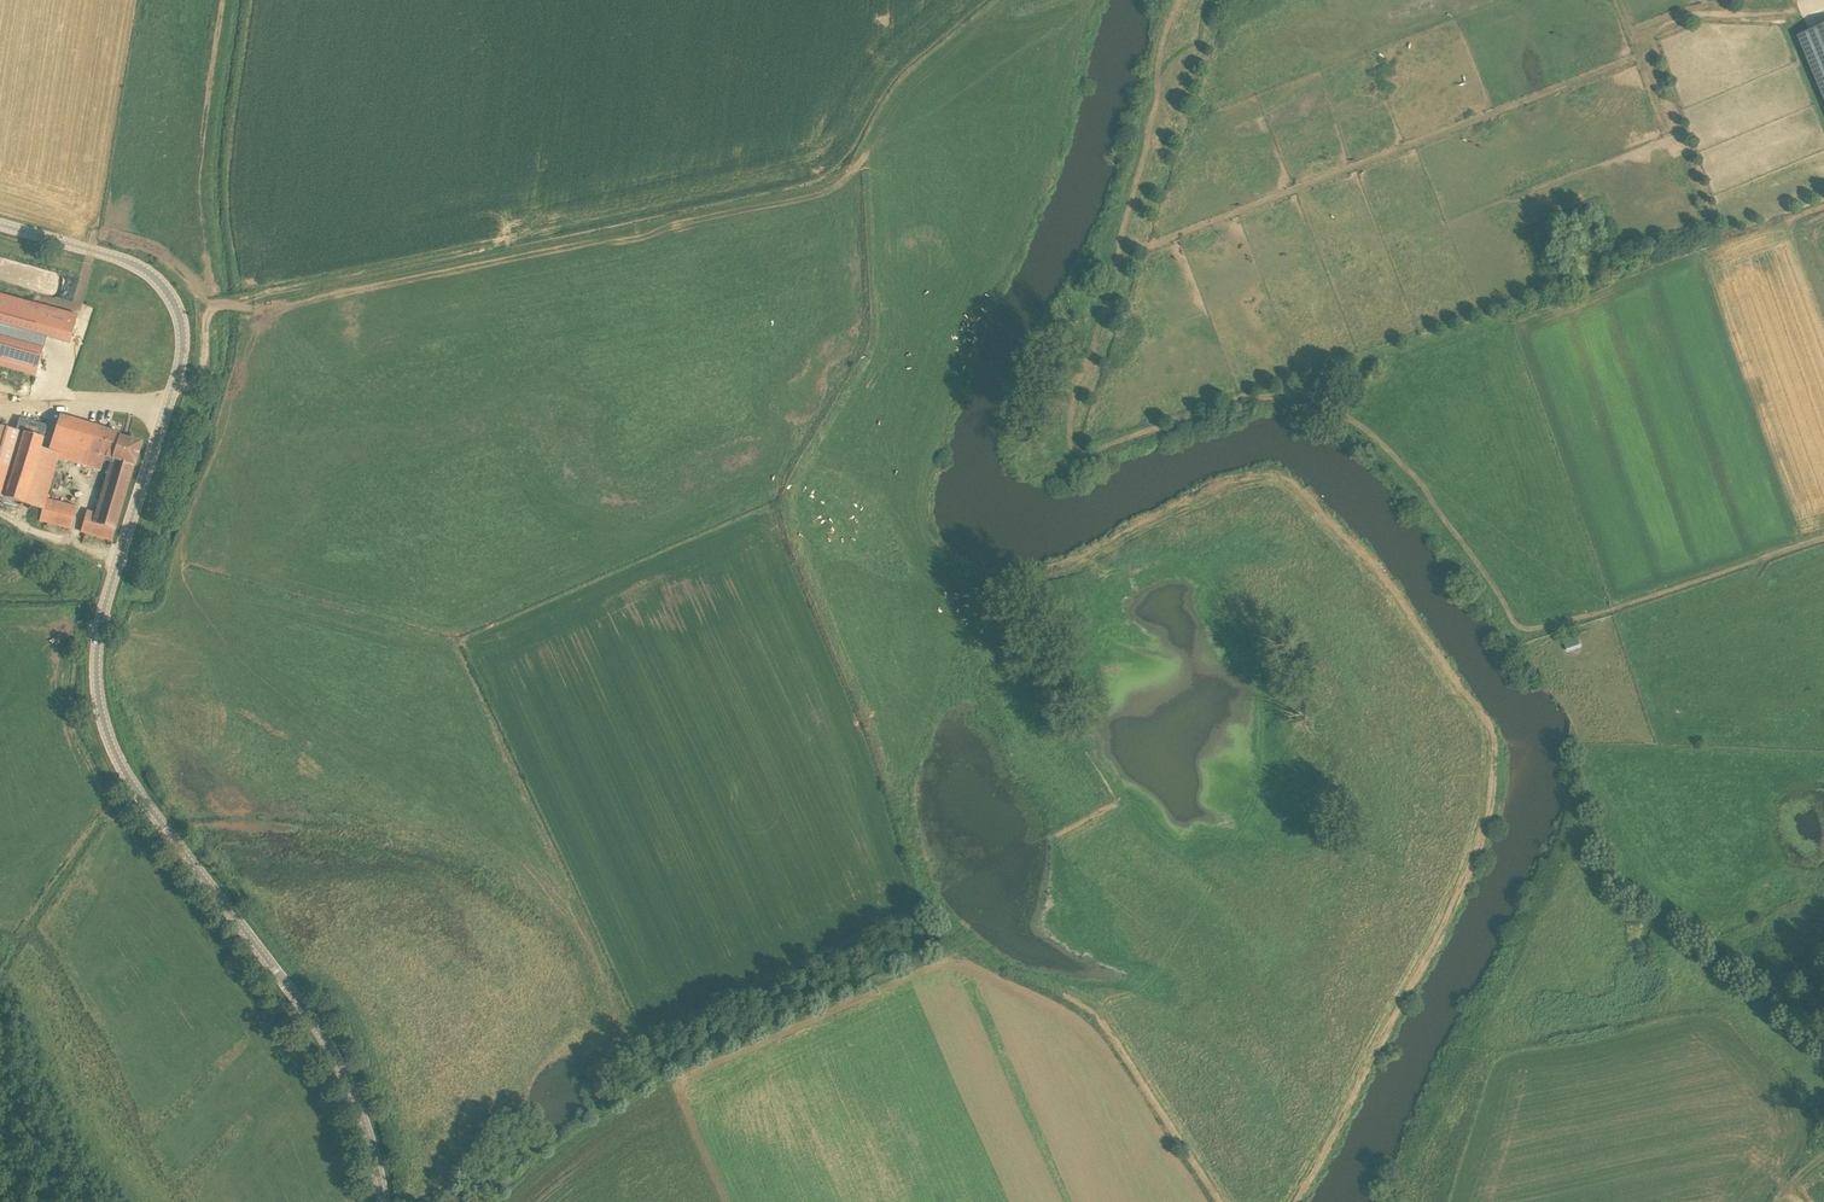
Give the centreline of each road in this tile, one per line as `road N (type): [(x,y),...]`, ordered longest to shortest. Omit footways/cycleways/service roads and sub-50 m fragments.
road 1 (residential): [(382,1201),(353,1094),(317,1031),(140,797),(104,731),(97,696),(110,576),(187,347),(179,297),(119,259),(0,226)]
road 2 (track): [(874,147),(835,188),(265,311),(218,307),(204,373),(192,394),(174,391)]
road 3 (track): [(1617,610),(1823,540)]

